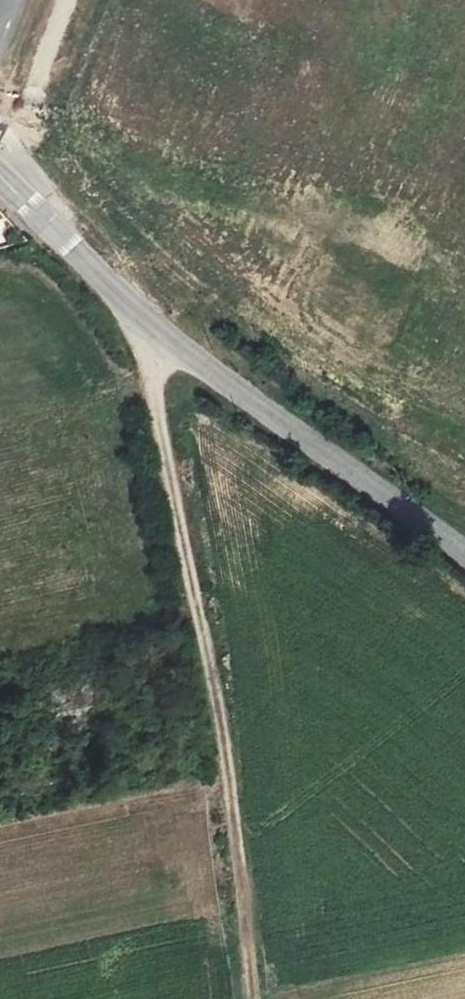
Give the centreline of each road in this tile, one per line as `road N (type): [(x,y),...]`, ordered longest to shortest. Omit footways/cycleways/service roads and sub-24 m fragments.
road 1 (track): [(166,337),(153,366),(160,435),(227,781),(252,998)]
road 2 (unclassified): [(464,555),(166,337)]
road 3 (unclassified): [(0,178),(166,337)]

